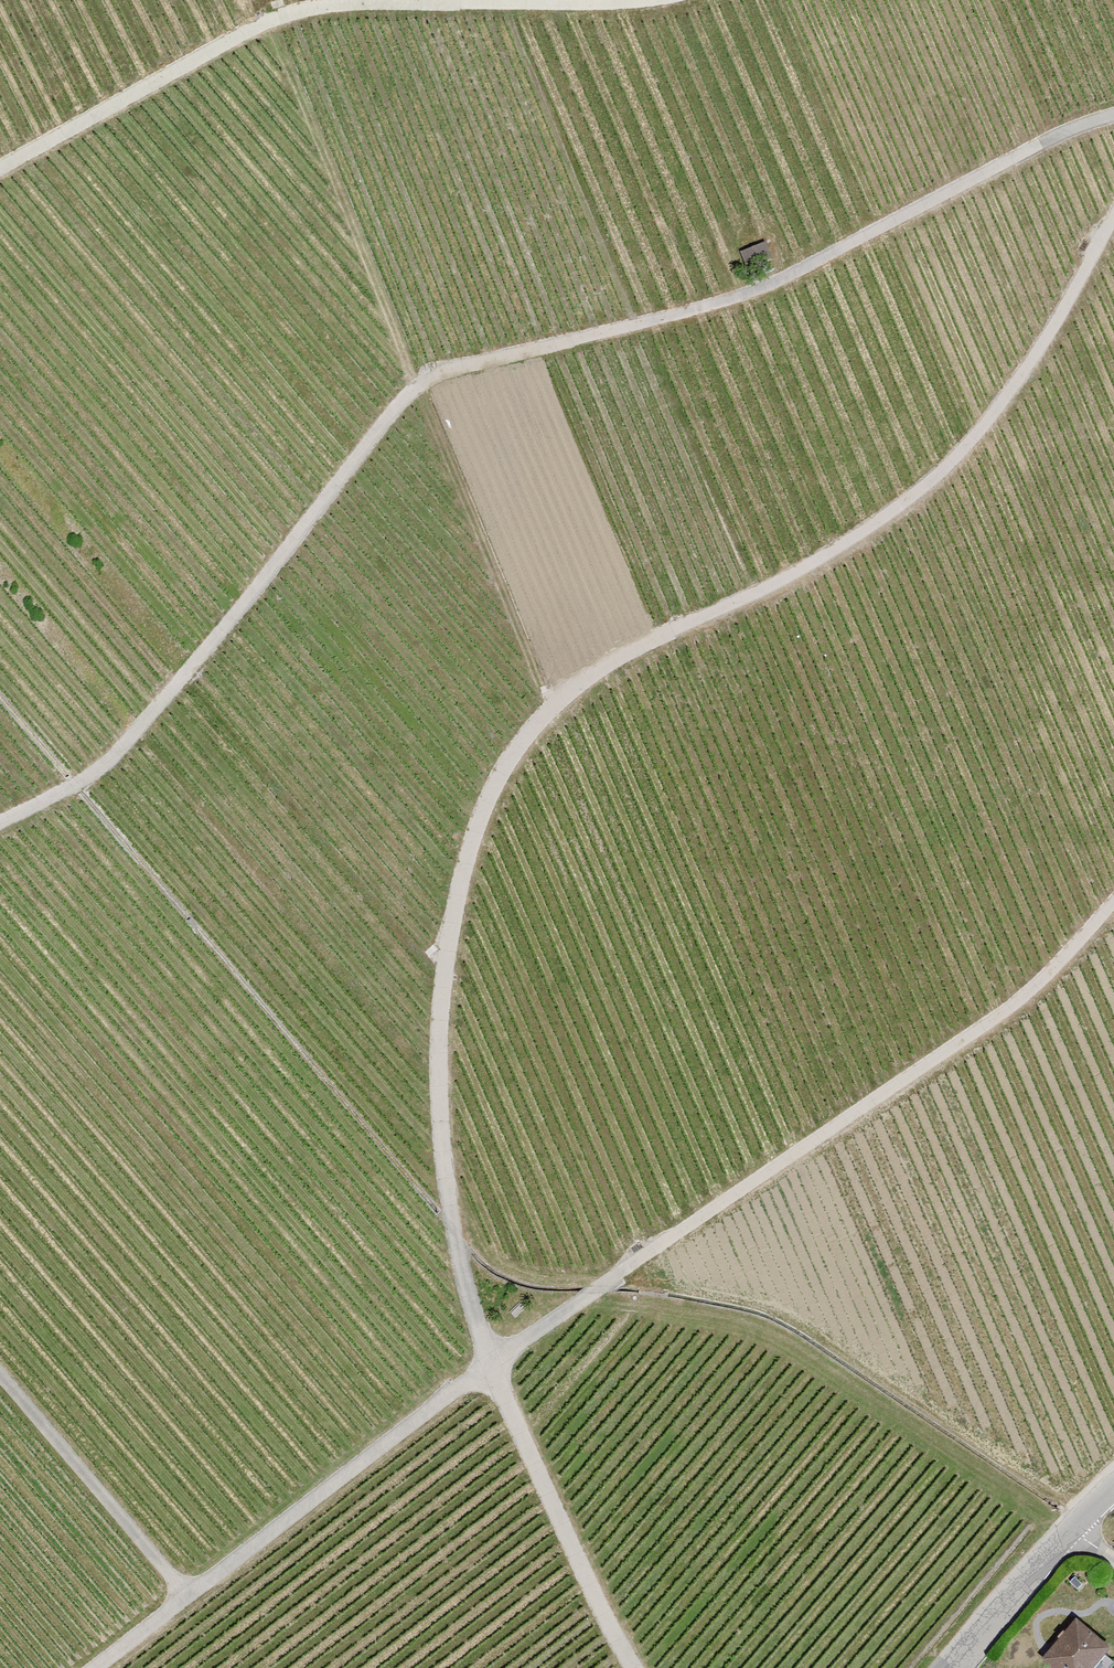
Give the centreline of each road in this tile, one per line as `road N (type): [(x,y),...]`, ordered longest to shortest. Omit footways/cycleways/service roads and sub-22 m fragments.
road 1 (track): [(0,817),(104,764),(407,376),(712,307),(847,231),(1113,118)]
road 2 (track): [(87,1667),(812,1127),(1022,1008),(1113,896)]
road 3 (track): [(760,589),(543,696),(427,966),(441,1183),(489,1367),(637,1667)]
road 4 (track): [(338,0),(265,21),(0,166)]
road 5 (track): [(182,1592),(0,1378)]
road 6 (track): [(636,0),(602,7),(359,0)]
road 7 (tertiary): [(948,1667),(1113,1484)]

